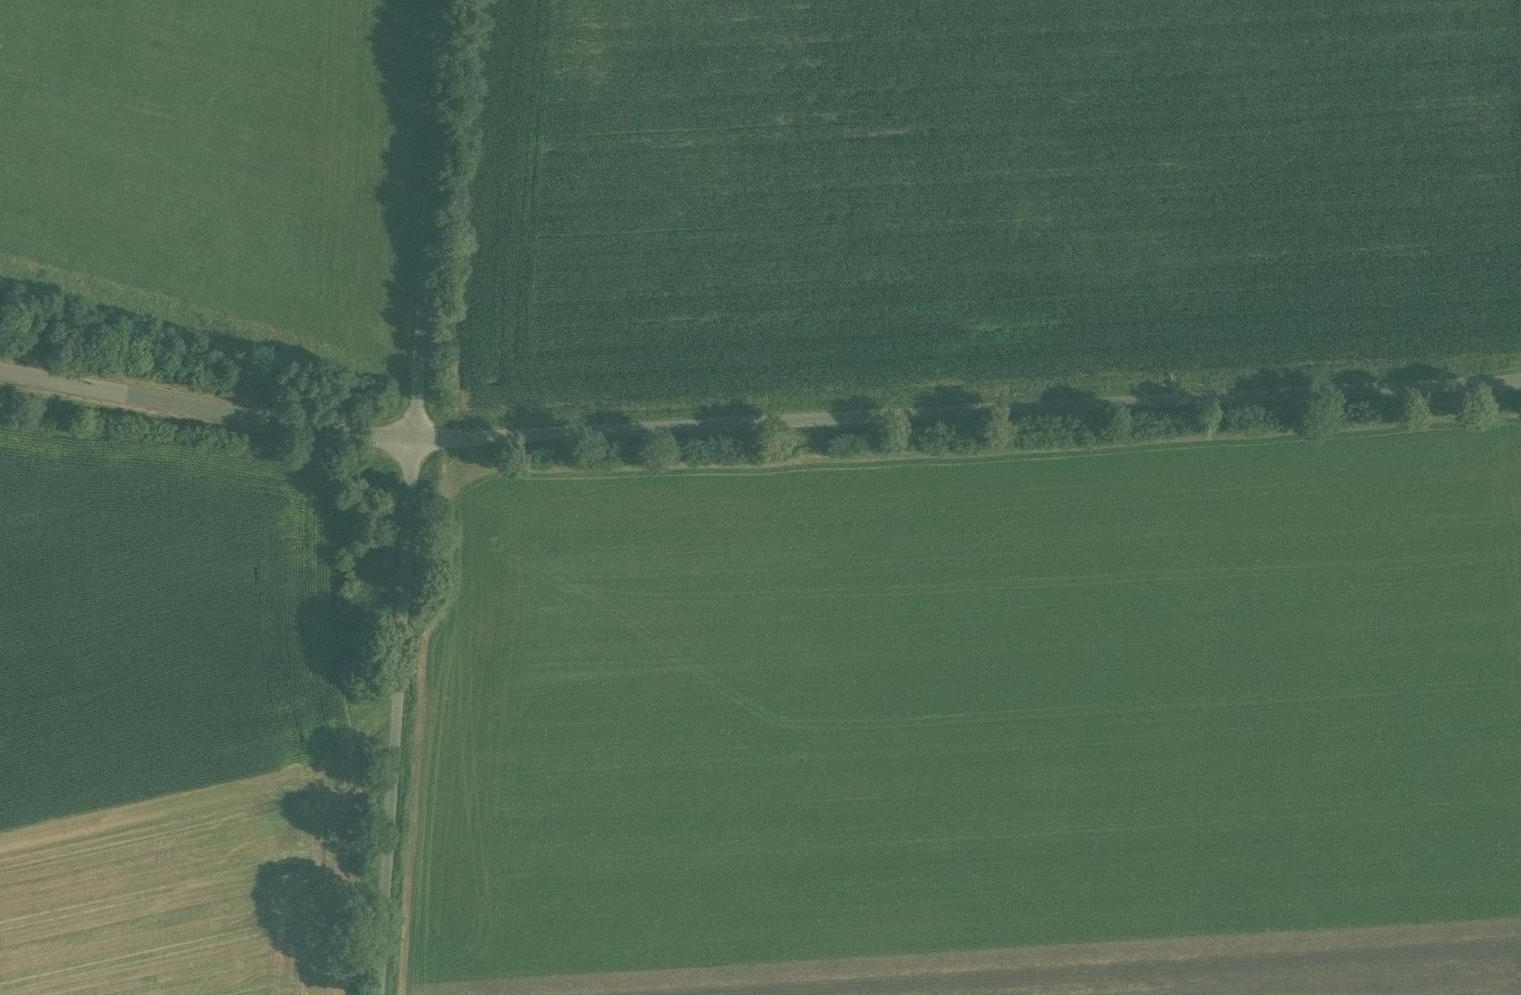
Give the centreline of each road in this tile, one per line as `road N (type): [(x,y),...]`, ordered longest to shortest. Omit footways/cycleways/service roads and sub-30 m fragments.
road 1 (unclassified): [(412,439),(1520,379)]
road 2 (unclassified): [(377,994),(412,439)]
road 3 (unclassified): [(412,439),(441,0)]
road 4 (unclassified): [(0,369),(412,439)]

